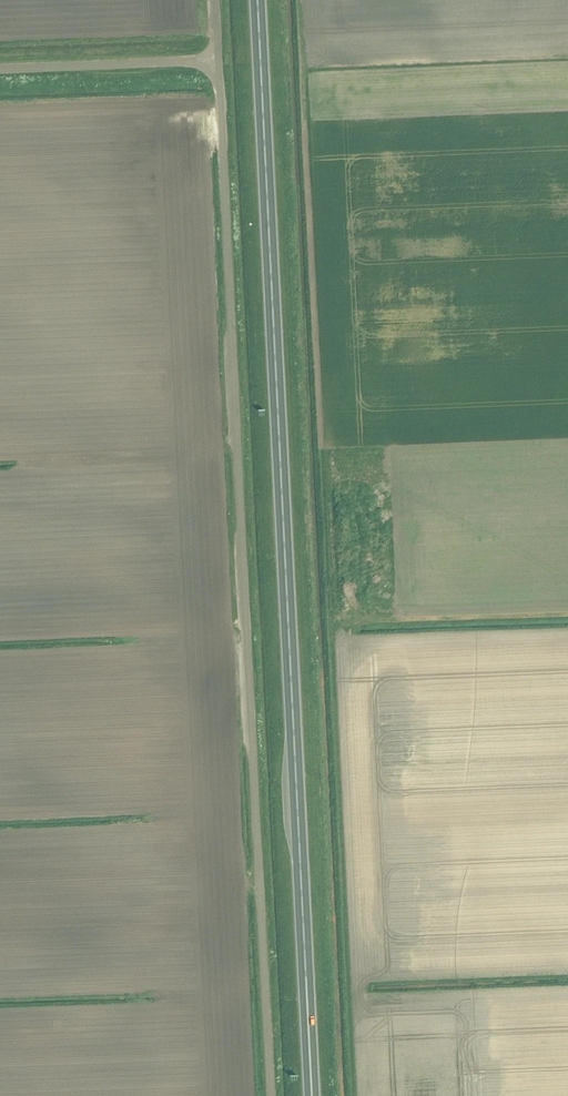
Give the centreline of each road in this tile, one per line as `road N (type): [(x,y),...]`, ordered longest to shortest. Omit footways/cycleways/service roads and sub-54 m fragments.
road 1 (trunk): [(311,1095),(257,0)]
road 2 (unclassified): [(271,1095),(217,59)]
road 3 (unclassified): [(0,69),(217,59)]

